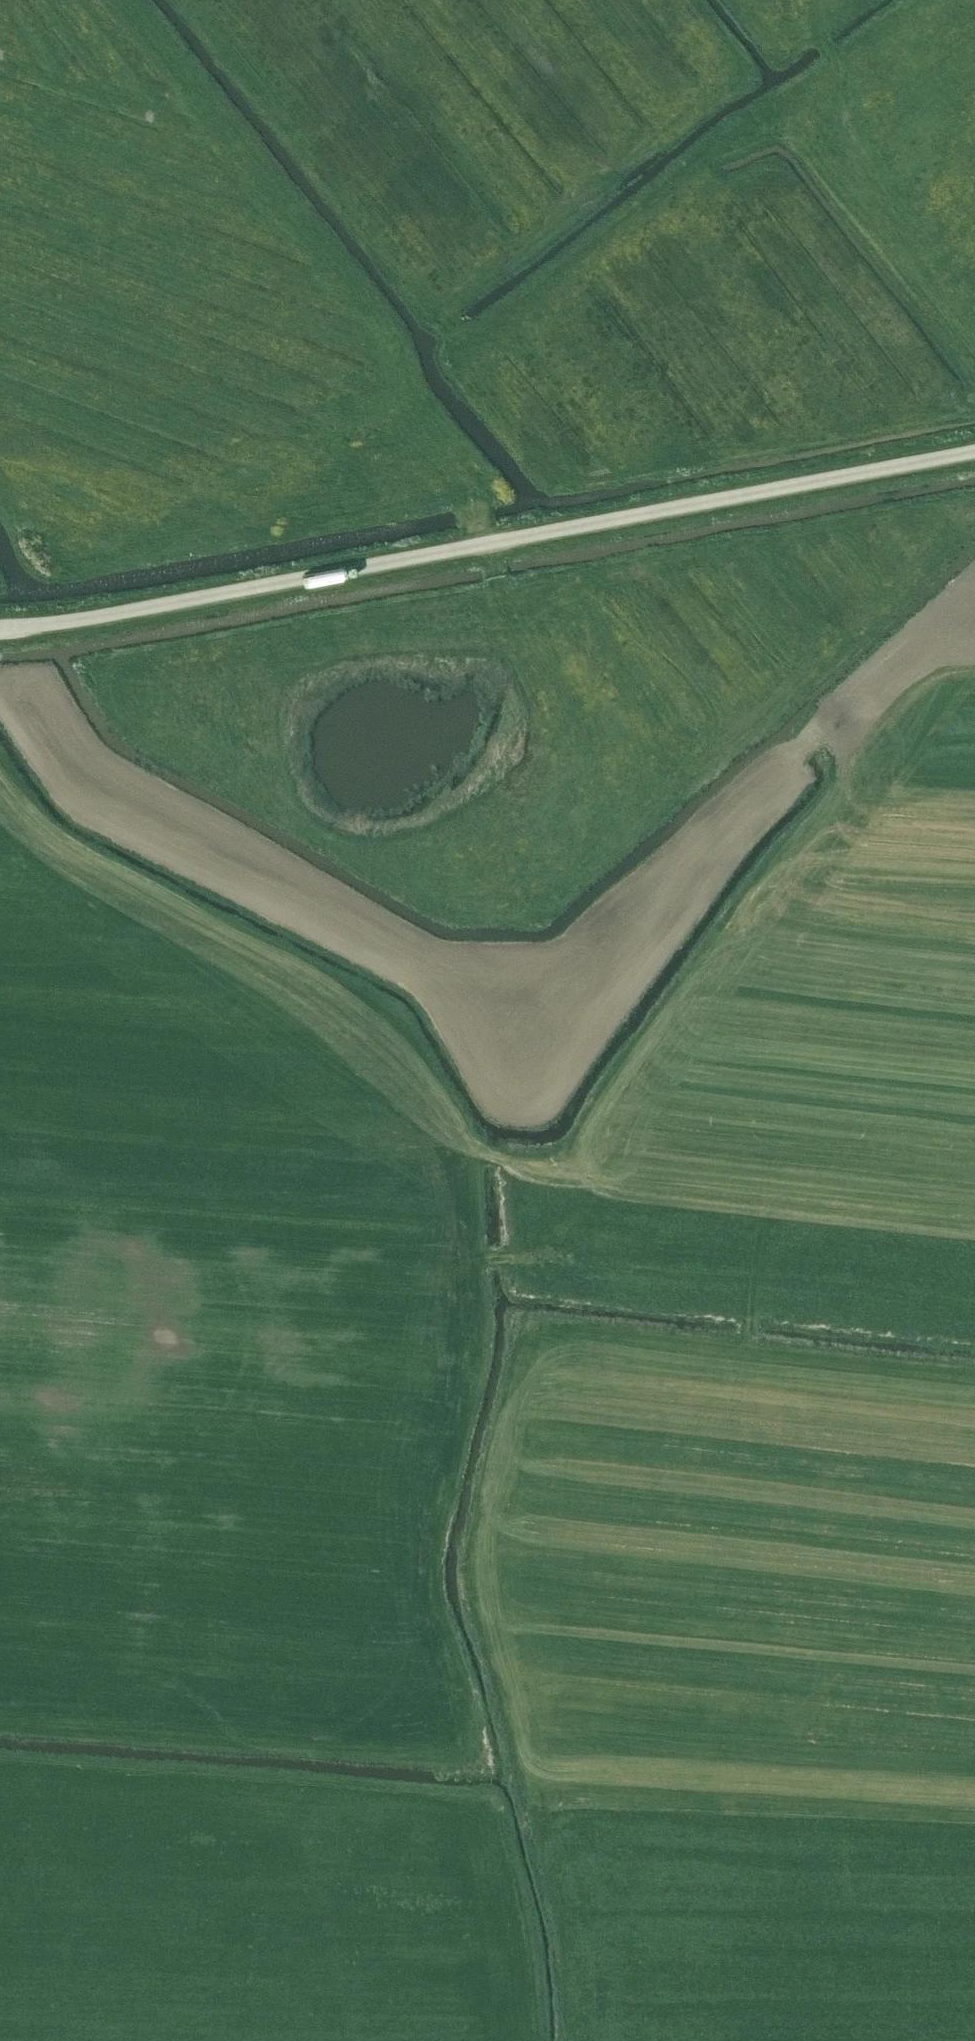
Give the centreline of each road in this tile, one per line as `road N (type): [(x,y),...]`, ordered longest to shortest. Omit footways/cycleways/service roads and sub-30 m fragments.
road 1 (tertiary): [(0,627),(167,604),(974,450)]

